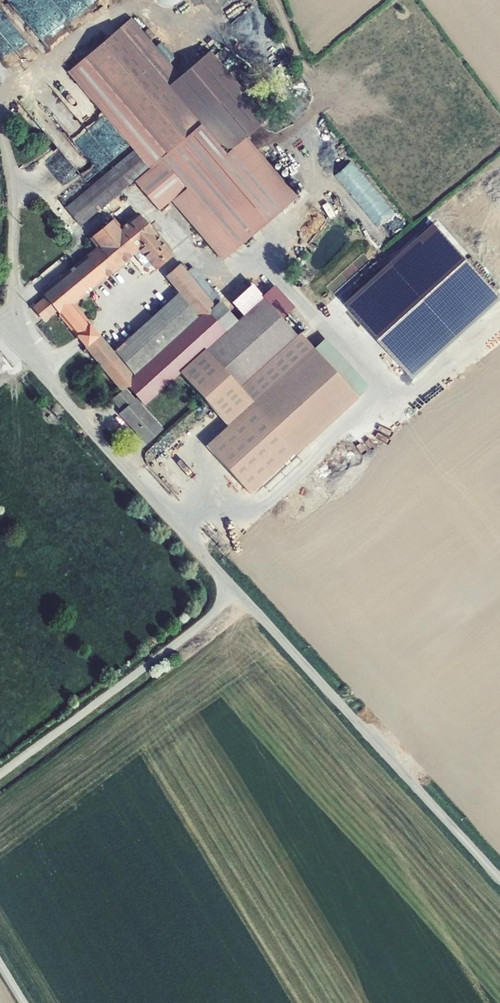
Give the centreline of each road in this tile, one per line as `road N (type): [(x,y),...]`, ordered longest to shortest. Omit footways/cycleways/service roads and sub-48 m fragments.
road 1 (tertiary): [(241,596),(499,879)]
road 2 (tertiary): [(0,329),(241,596)]
road 3 (unclassified): [(241,596),(0,774)]

